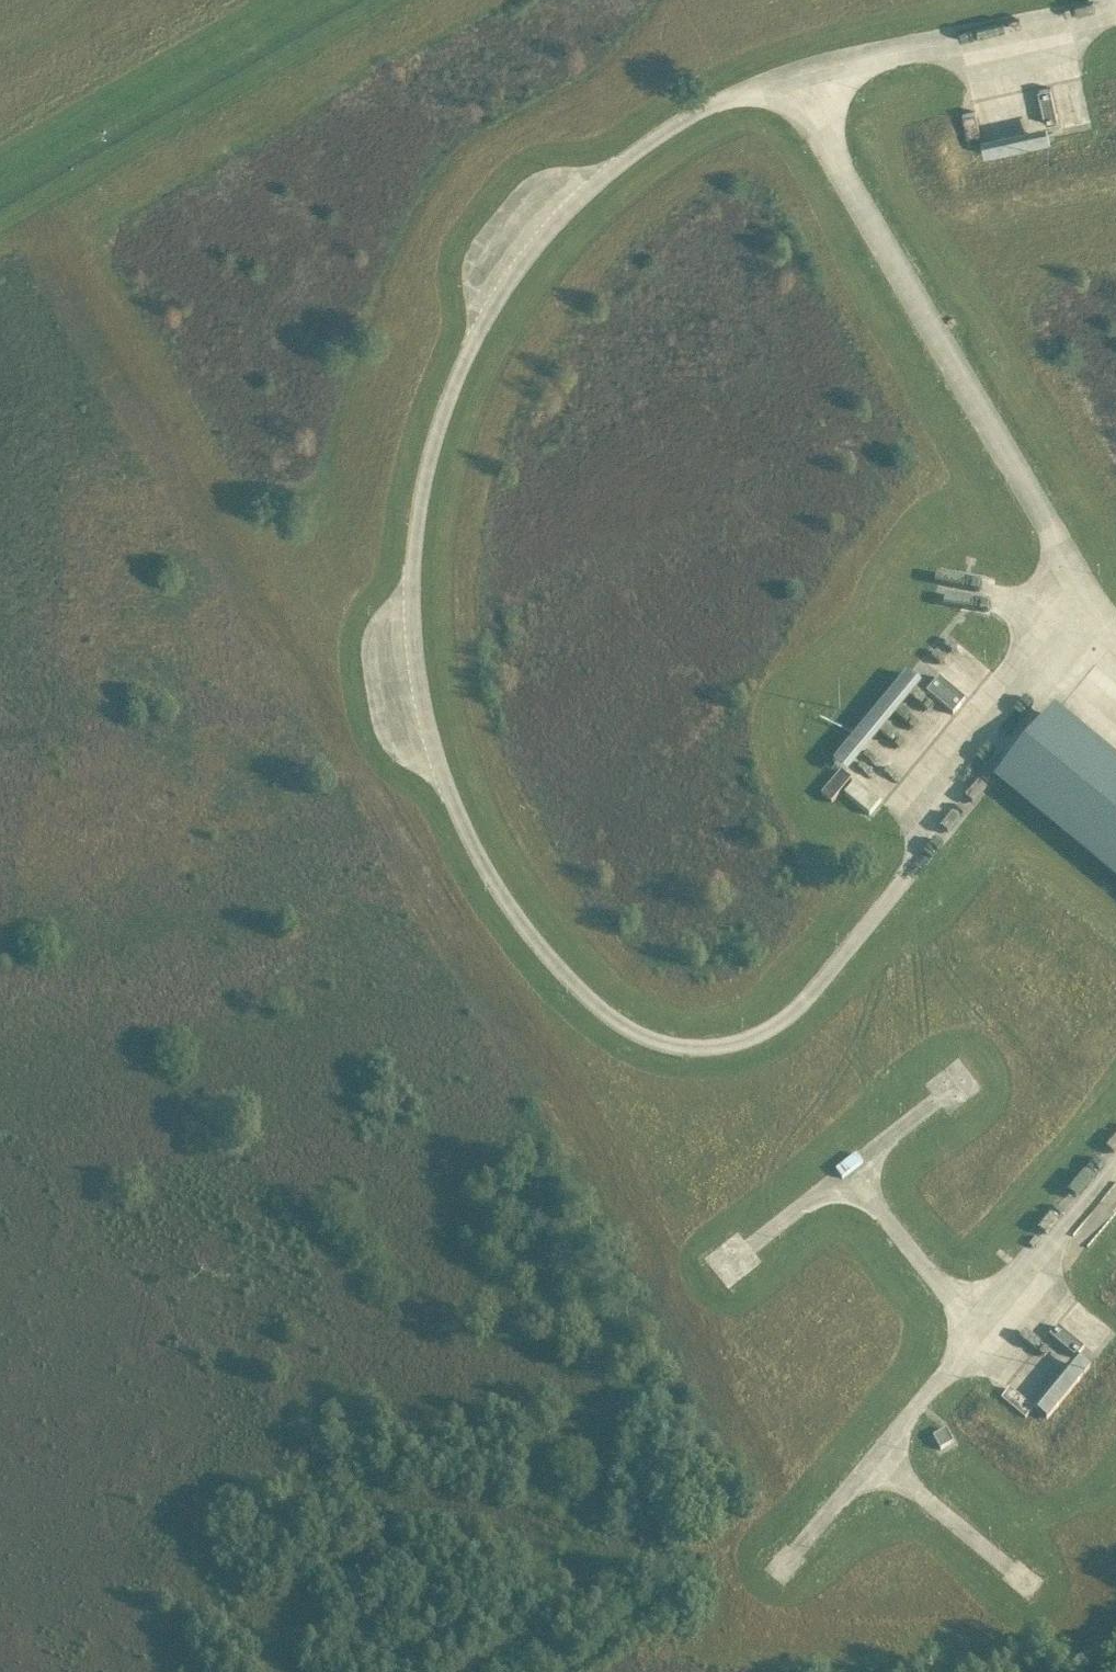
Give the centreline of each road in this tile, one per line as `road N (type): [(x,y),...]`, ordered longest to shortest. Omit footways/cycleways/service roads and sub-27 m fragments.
road 1 (unclassified): [(1115,2),(808,69),(828,140),(1115,632)]
road 2 (unclassified): [(979,1336),(1115,1171)]

